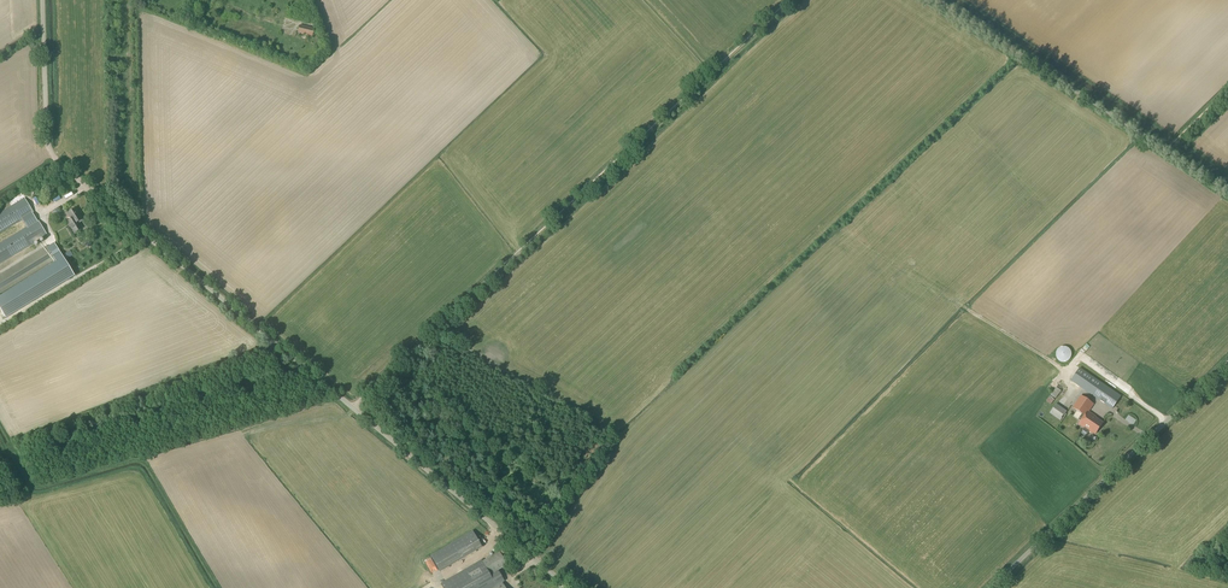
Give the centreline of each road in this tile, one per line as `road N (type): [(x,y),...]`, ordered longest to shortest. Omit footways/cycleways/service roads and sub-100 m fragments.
road 1 (unclassified): [(569,587),(58,162),(48,147),(44,0)]
road 2 (track): [(794,0),(353,408)]
road 3 (unclassified): [(1227,192),(935,0)]
road 4 (unclassified): [(987,587),(1227,362)]

